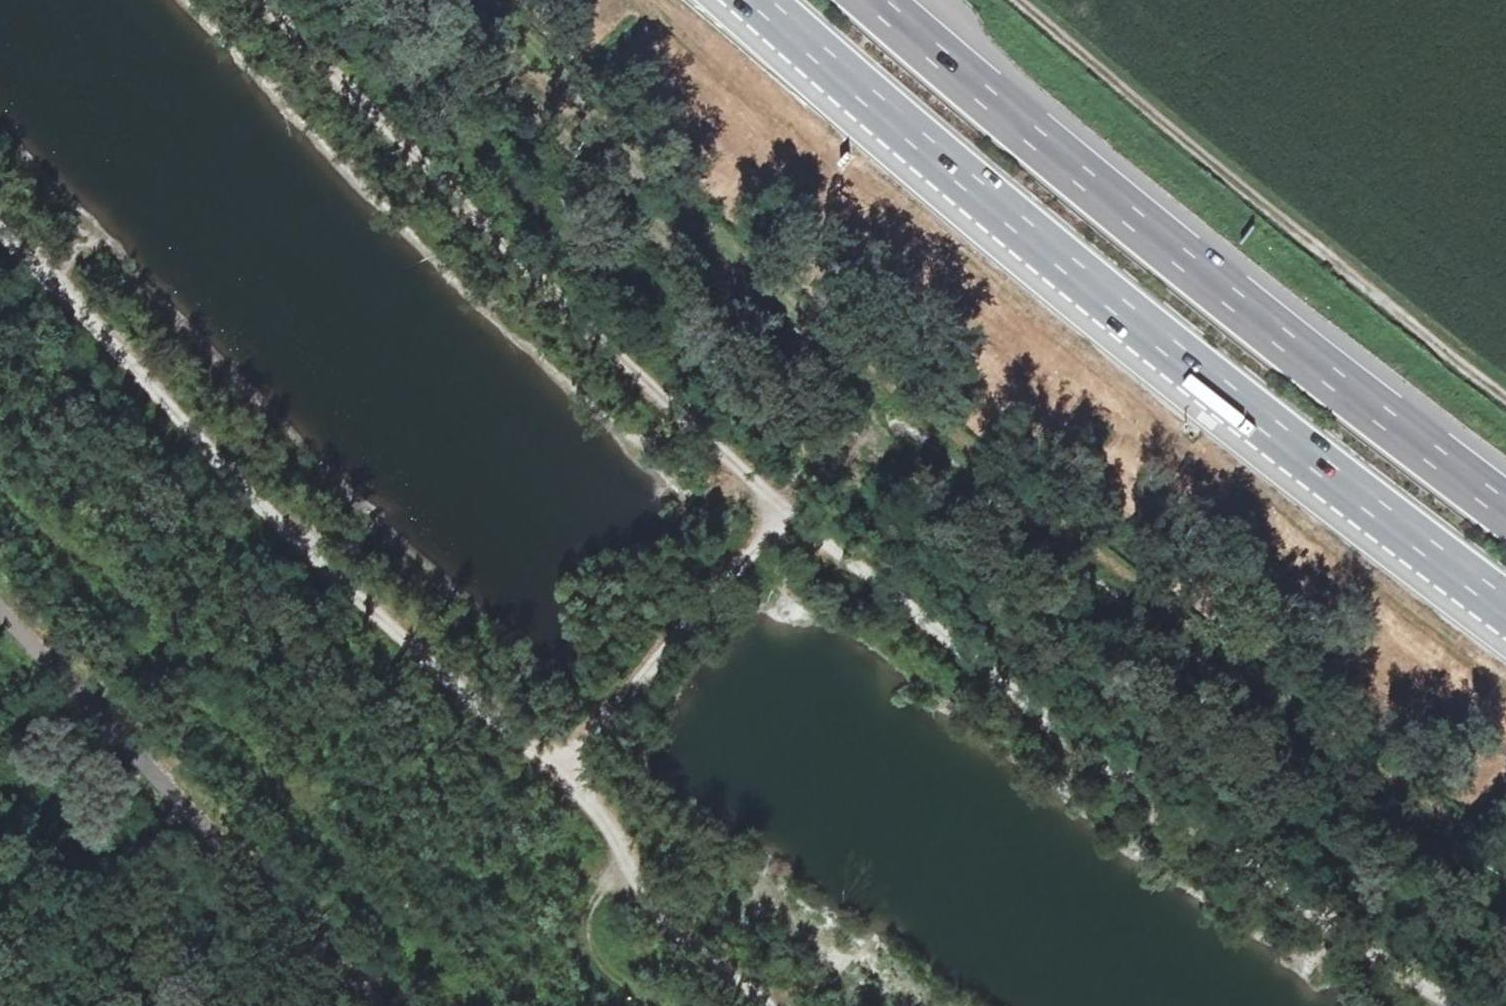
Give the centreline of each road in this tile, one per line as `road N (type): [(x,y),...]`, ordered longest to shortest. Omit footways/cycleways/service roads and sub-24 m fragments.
road 1 (track): [(1462,1005),(1058,726),(759,476),(261,0)]
road 2 (track): [(0,238),(282,534),(454,696),(545,761),(566,750),(759,545),(759,476)]
road 3 (motorway): [(760,0),(1127,314),(1505,608)]
road 4 (motorway): [(1505,491),(896,0)]
road 5 (track): [(1505,390),(1011,0)]
road 6 (track): [(284,784),(439,795),(514,827),(580,870),(643,893)]
road 7 (track): [(545,761),(597,817),(643,893),(755,1005)]
road 8 (track): [(54,538),(103,620),(198,705)]

